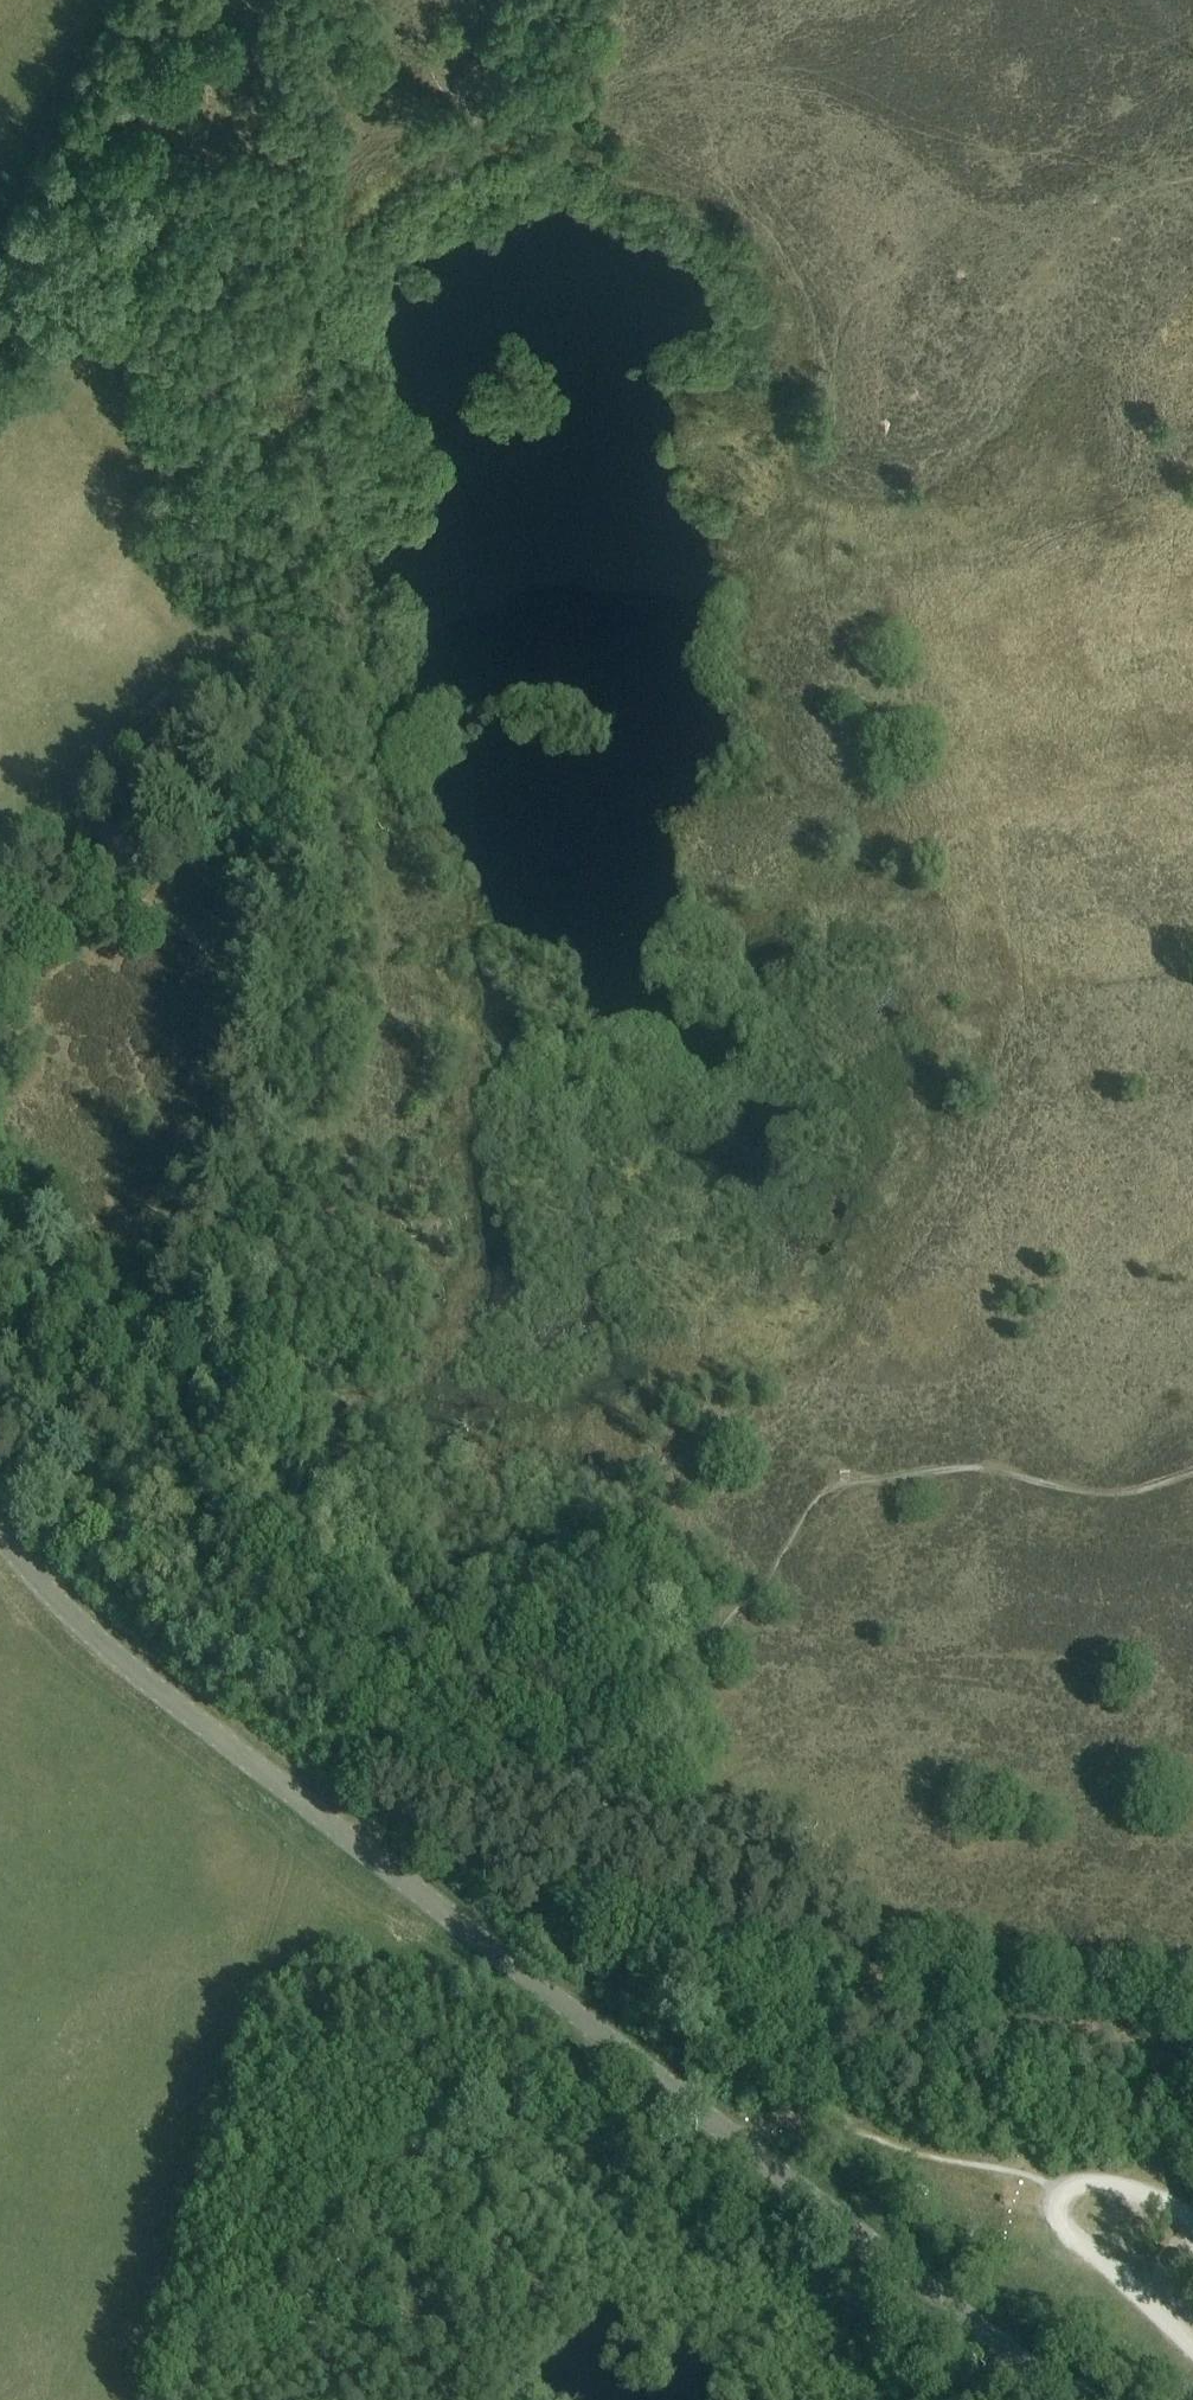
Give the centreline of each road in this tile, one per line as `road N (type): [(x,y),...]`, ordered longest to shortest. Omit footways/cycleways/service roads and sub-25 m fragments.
road 1 (tertiary): [(1074,2399),(135,1669),(19,1560),(0,1531)]
road 2 (track): [(629,2055),(444,2133),(166,2399)]

